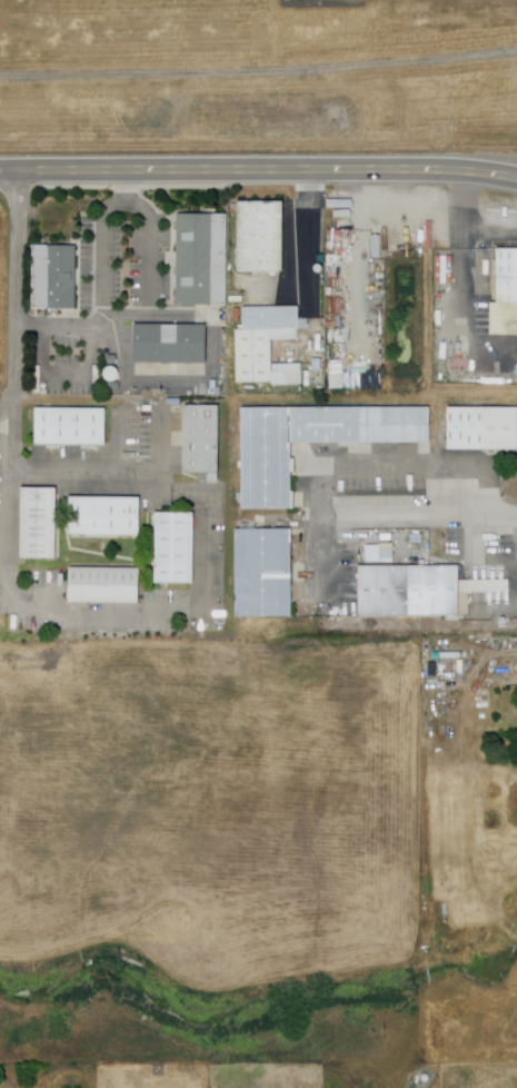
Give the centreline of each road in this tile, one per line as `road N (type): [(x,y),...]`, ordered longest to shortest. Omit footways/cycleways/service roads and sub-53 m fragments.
road 1 (residential): [(516,175),(428,166),(0,170)]
road 2 (residential): [(18,170),(13,467)]

